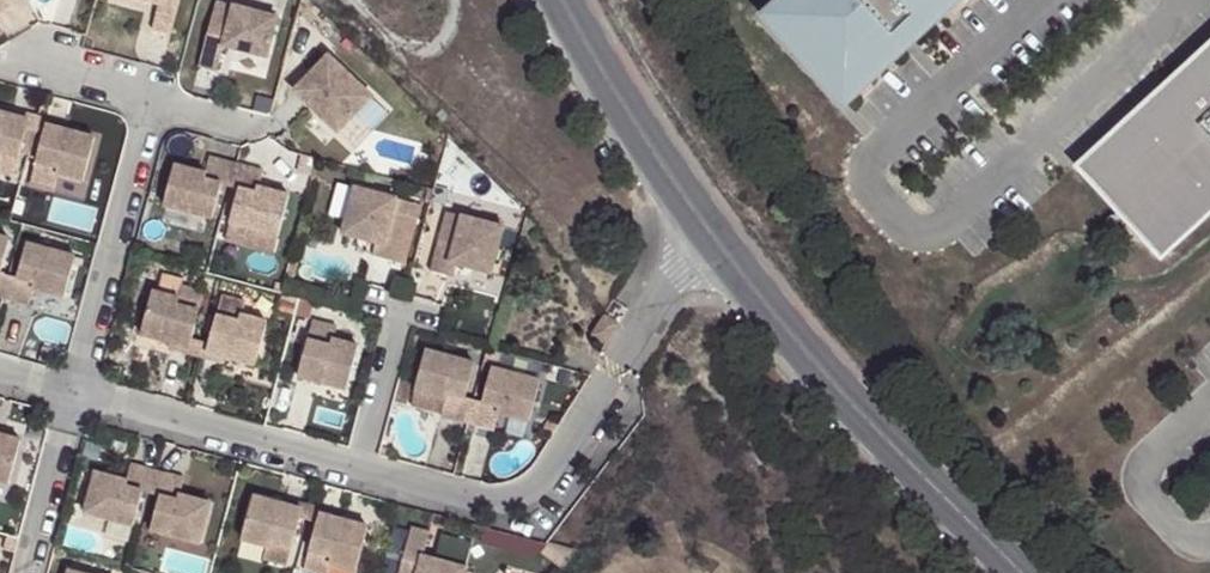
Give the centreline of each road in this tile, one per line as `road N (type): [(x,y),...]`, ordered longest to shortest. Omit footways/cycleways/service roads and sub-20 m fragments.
road 1 (residential): [(563,0),(628,112),(756,289),(879,427),(1029,572)]

